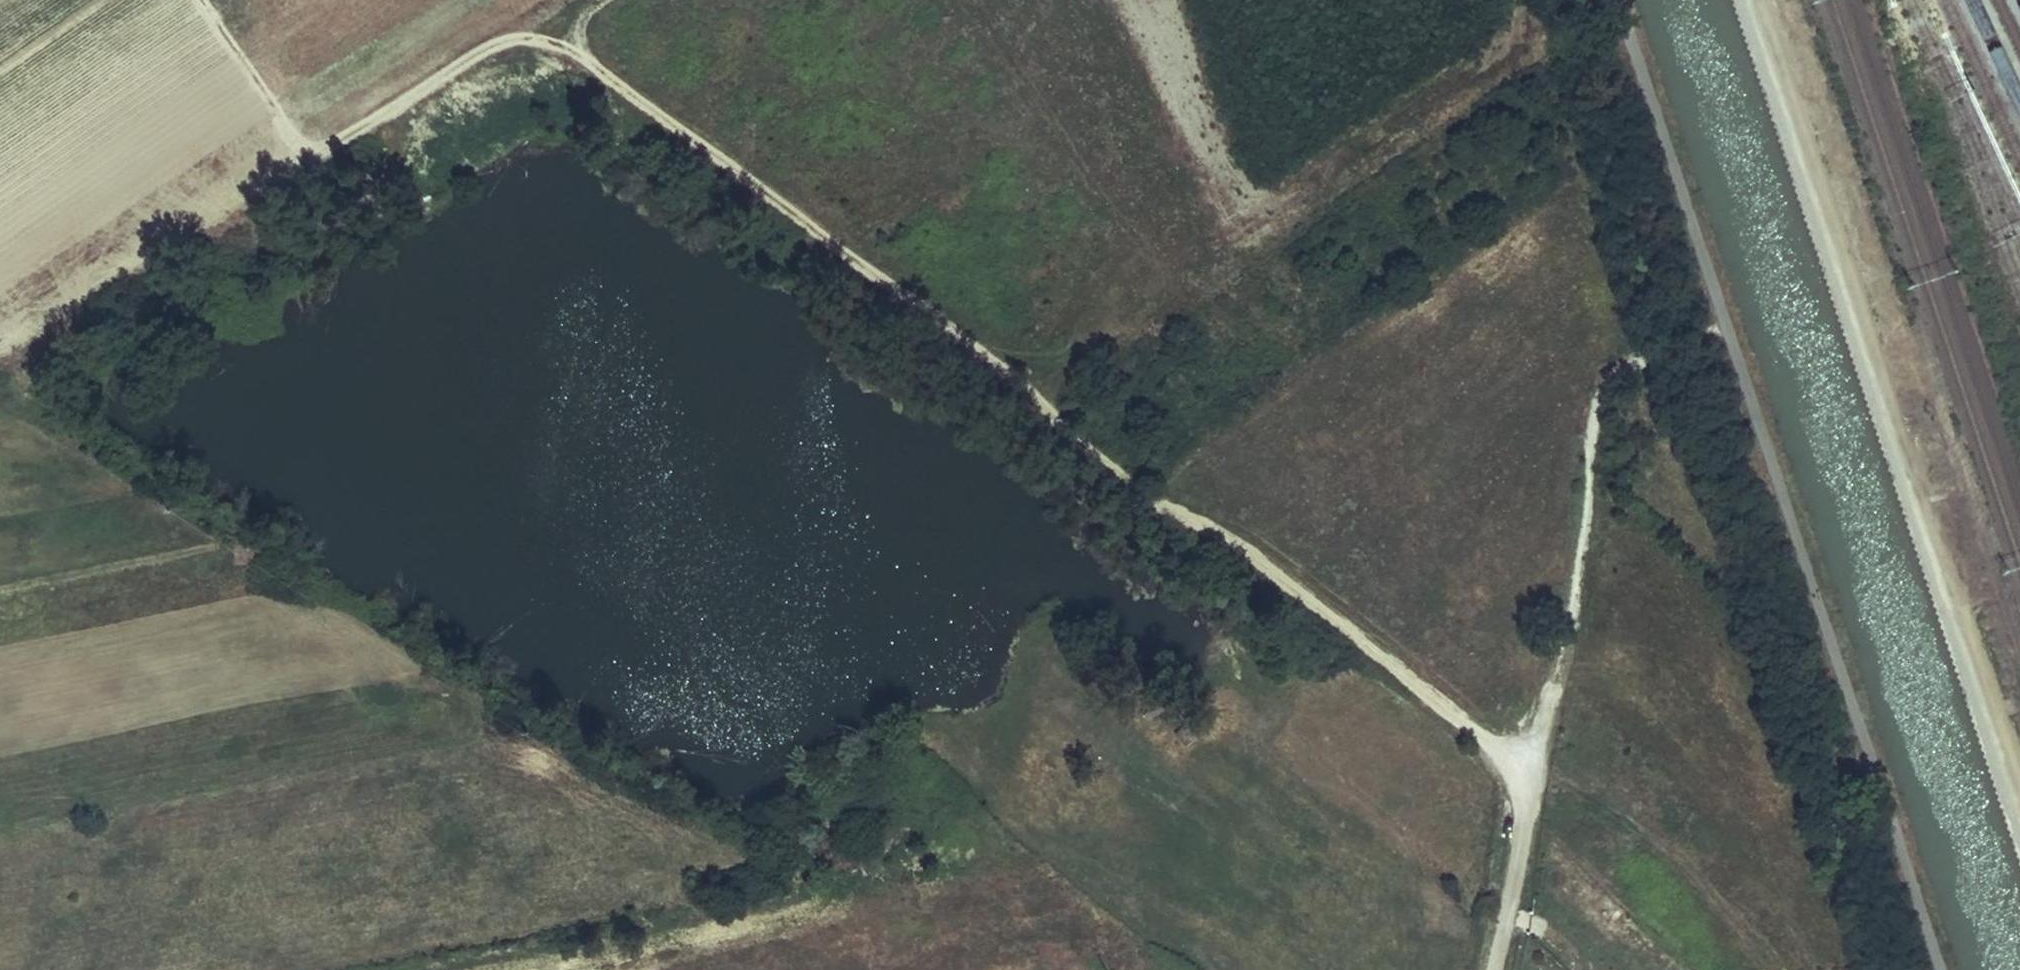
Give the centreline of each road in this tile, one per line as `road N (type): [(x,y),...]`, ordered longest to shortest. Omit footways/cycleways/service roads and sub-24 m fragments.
road 1 (track): [(519,36),(1033,405),(1484,747),(1516,779),(1529,813)]
road 2 (track): [(320,157),(571,0)]
road 3 (residential): [(1529,813),(1496,969)]

